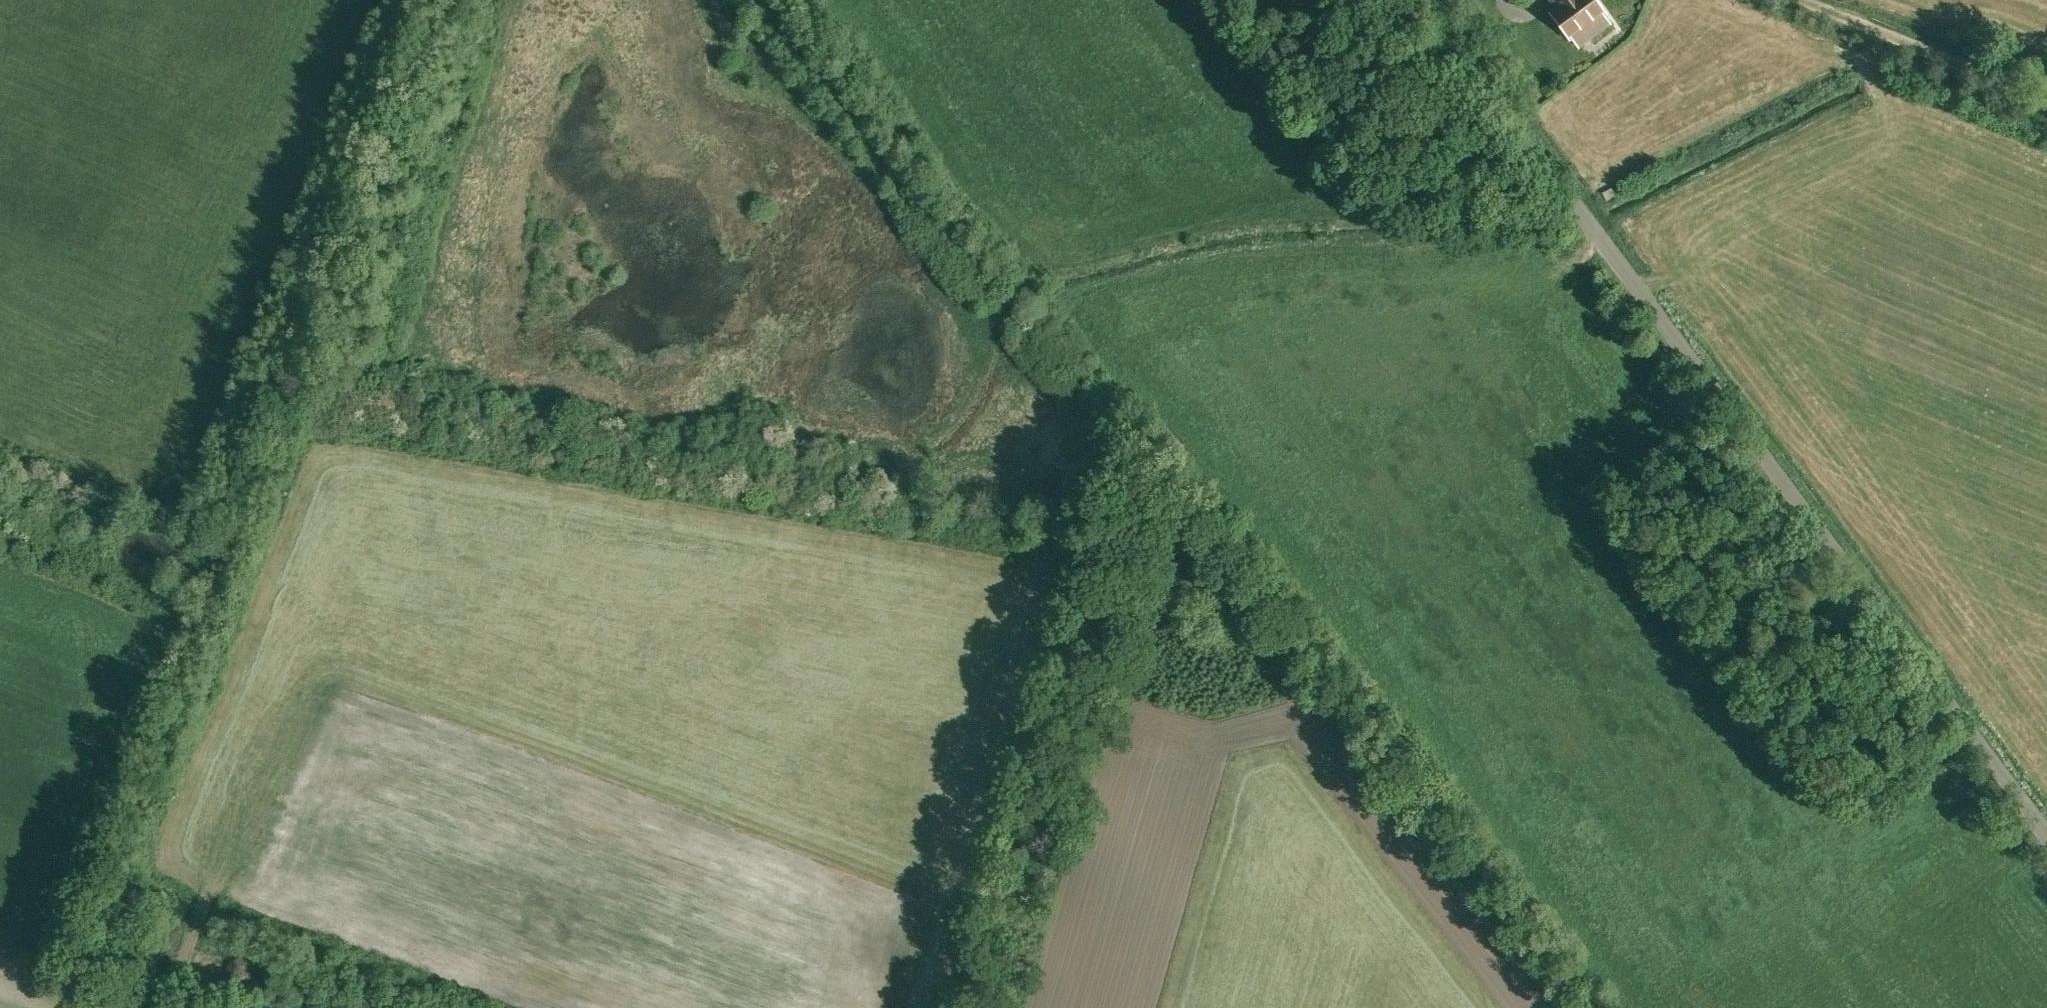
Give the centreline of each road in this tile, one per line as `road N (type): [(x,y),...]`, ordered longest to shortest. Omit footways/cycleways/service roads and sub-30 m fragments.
road 1 (unclassified): [(2046,824),(1423,0)]
road 2 (track): [(2046,100),(1801,0)]

